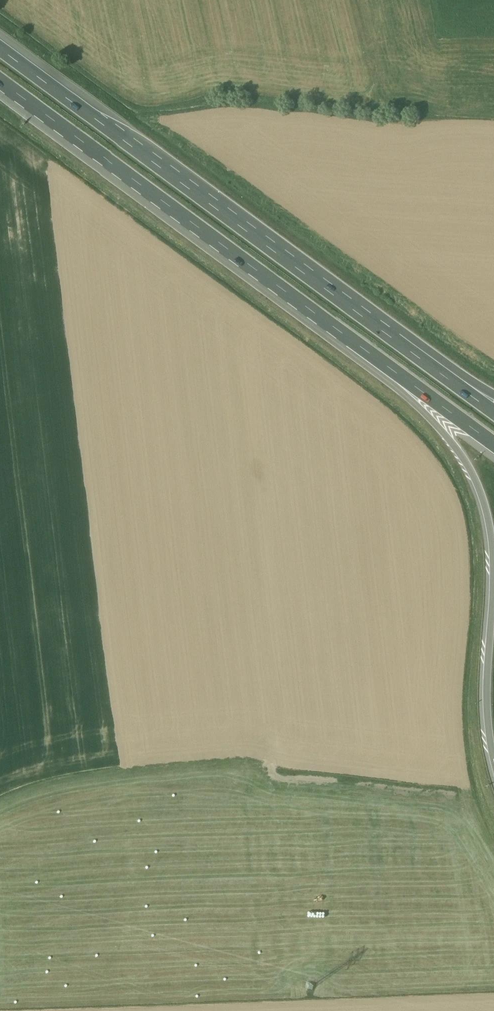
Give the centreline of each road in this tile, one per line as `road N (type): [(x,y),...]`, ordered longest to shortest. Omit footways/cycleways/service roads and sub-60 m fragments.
road 1 (motorway): [(464,391),(0,49)]
road 2 (motorway): [(0,82),(396,373)]
road 3 (motorway): [(396,373),(458,451),(486,507),(493,558),(487,704),(493,758)]
road 4 (motorway): [(396,373),(493,444)]

